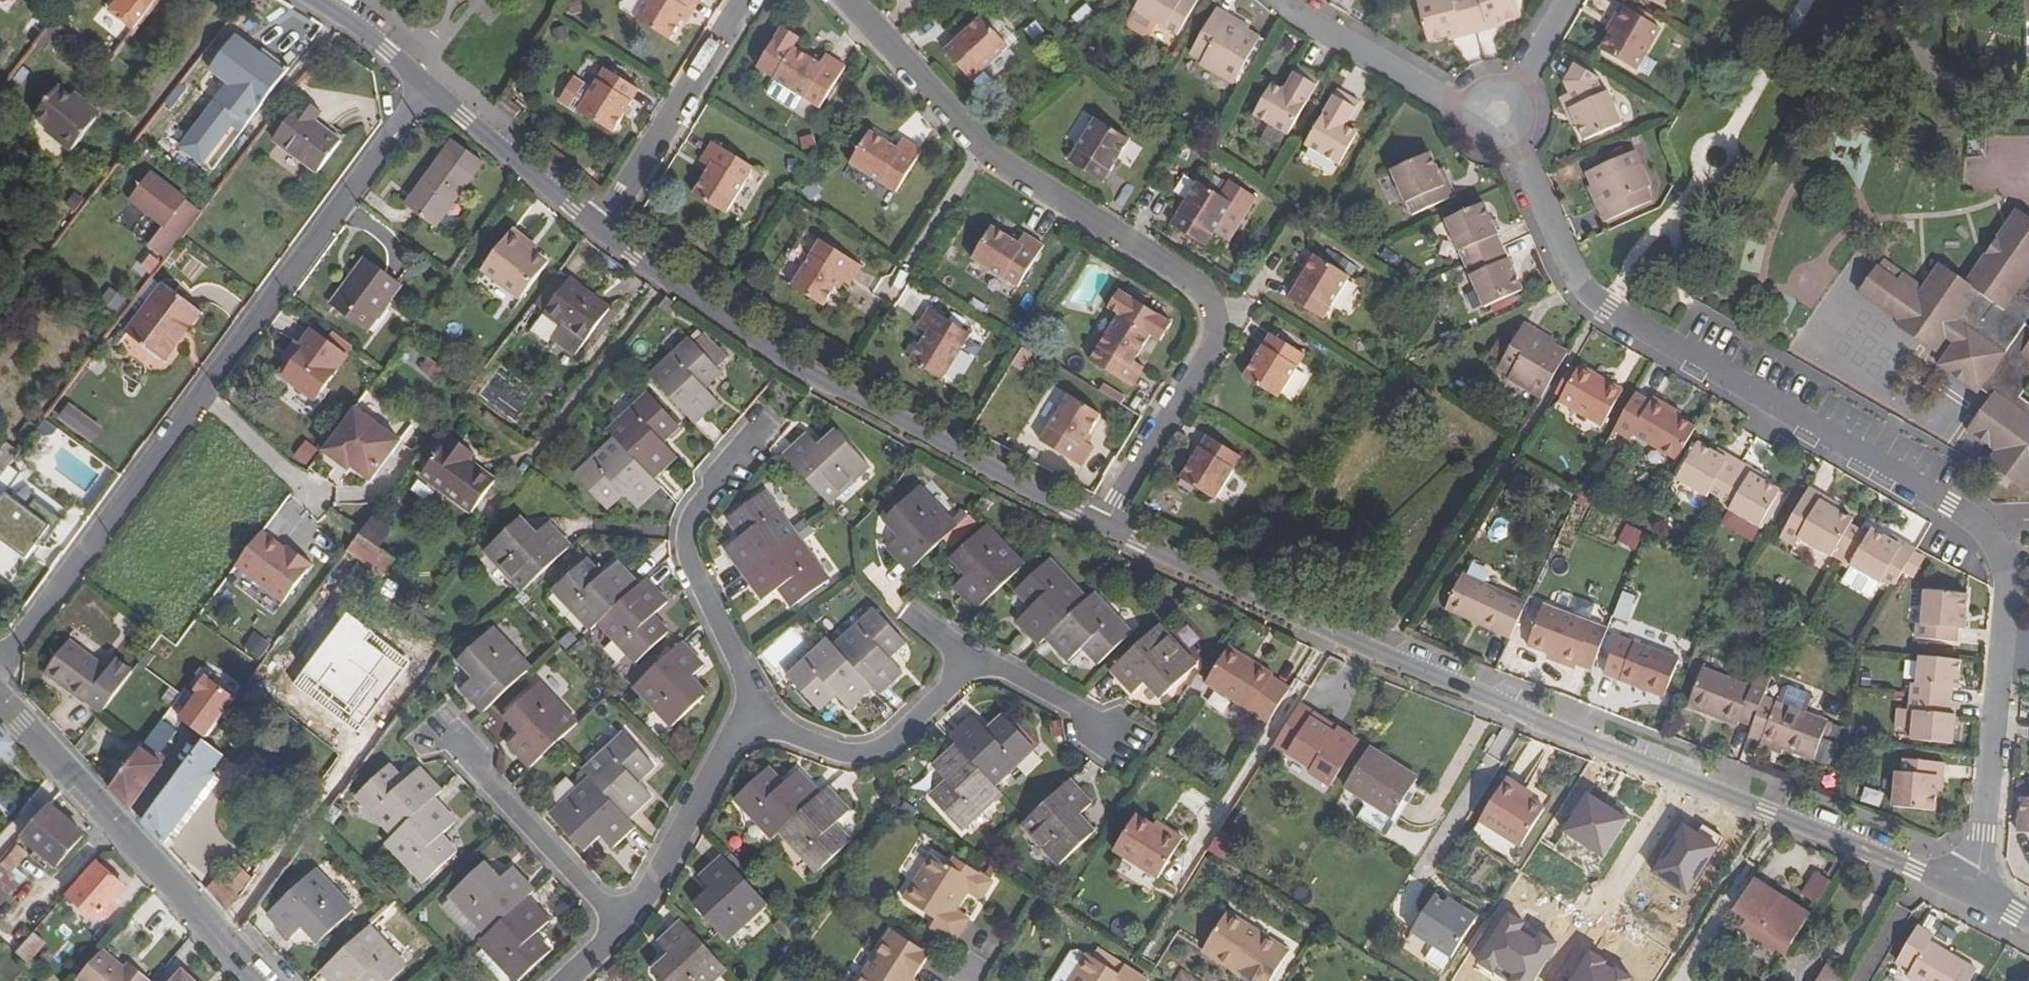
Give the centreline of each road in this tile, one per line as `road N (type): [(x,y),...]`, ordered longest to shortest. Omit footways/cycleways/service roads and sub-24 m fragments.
road 1 (residential): [(1978,892),(1477,699),(1104,525)]
road 2 (residential): [(1499,116),(1573,273),(1609,307),(1989,531),(2008,580),(2000,661)]
road 3 (residential): [(1104,525),(1217,337),(1209,293),(989,152),(851,0)]
road 4 (residential): [(426,86),(0,664)]
road 5 (residential): [(1104,525),(948,453),(817,377),(601,228)]
road 6 (residential): [(757,713),(793,741),(834,756),(866,756),(897,738),(964,658),(1102,731)]
road 7 (tertiary): [(260,980),(0,697)]
road 8 (residential): [(756,434),(691,521),(684,548),(757,713)]
road 9 (residential): [(742,0),(601,228)]
road 10 (residential): [(618,933),(724,747),(757,713)]
road 11 (residential): [(445,742),(618,933)]
road 12 (residential): [(1287,0),(1453,103),(1499,116)]
road 13 (residential): [(2000,661),(1978,892)]
road 14 (residential): [(601,228),(426,86)]
road 15 (residential): [(426,86),(388,50),(309,0)]
road 16 (residential): [(1499,116),(1567,0)]

